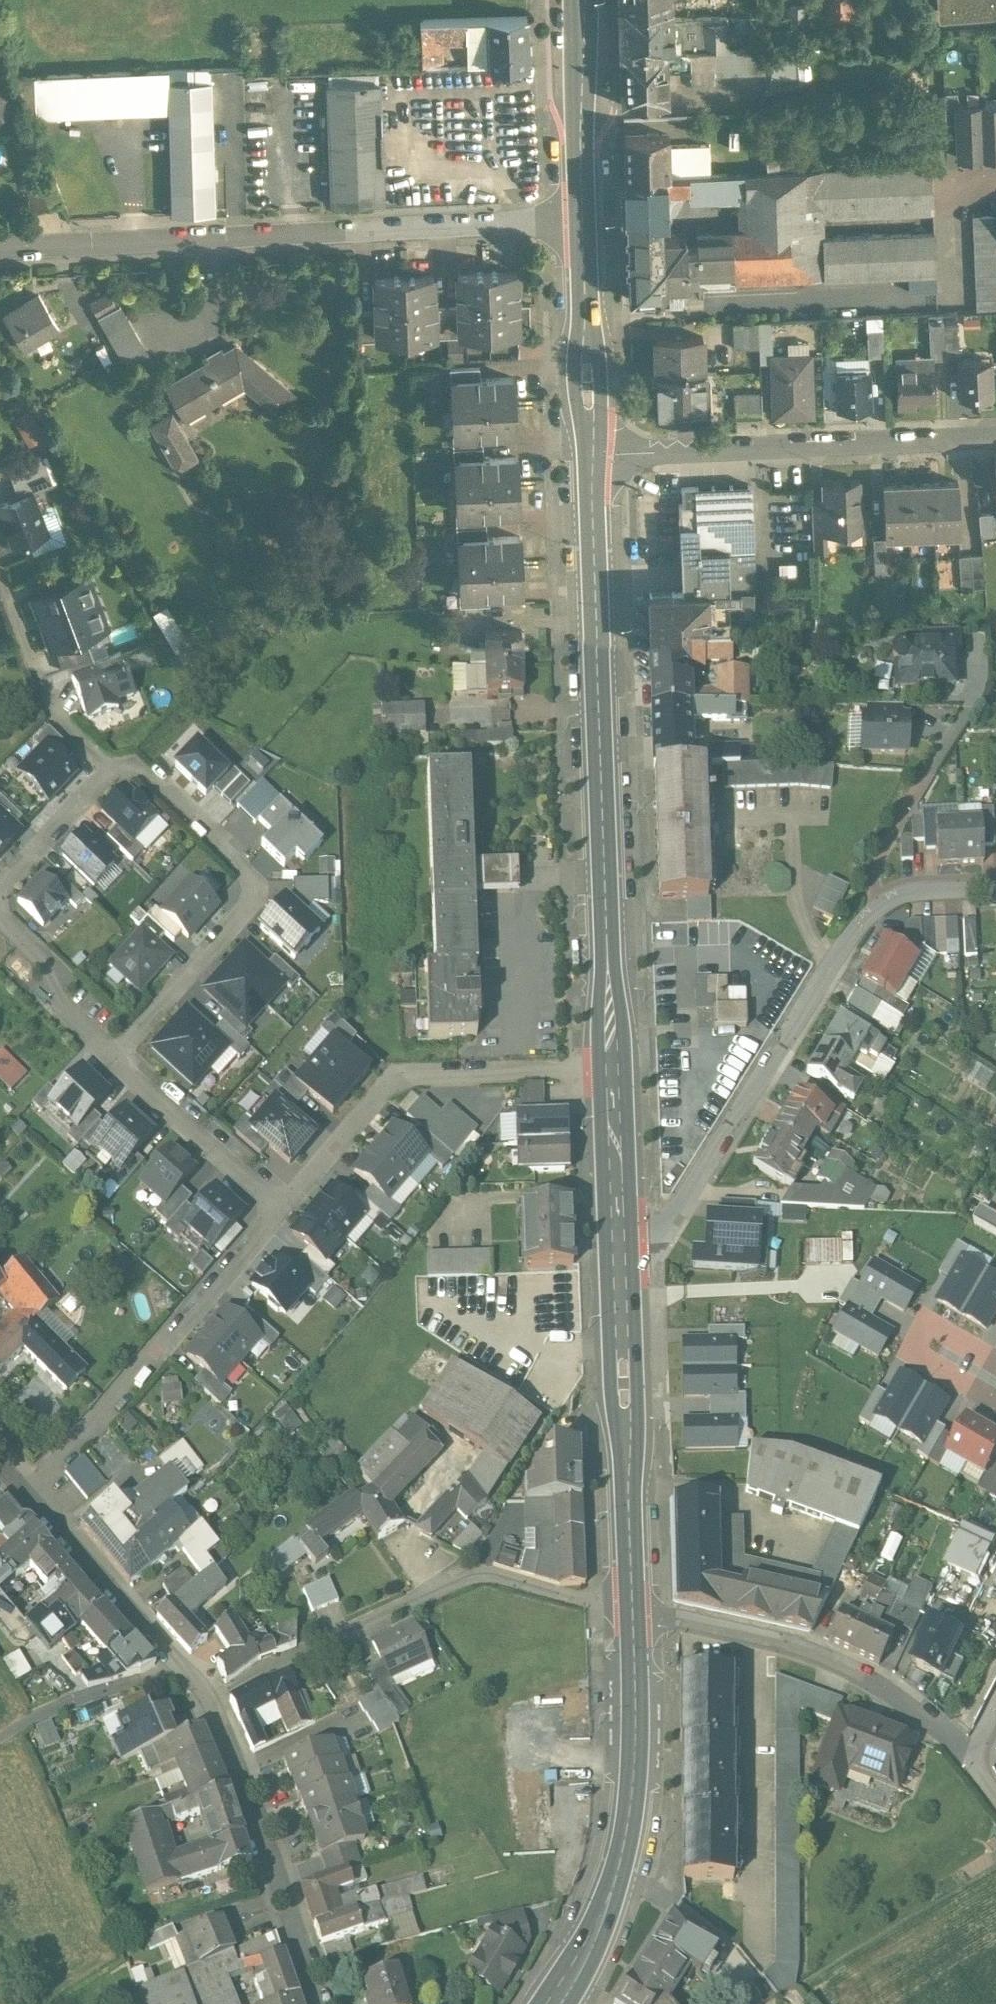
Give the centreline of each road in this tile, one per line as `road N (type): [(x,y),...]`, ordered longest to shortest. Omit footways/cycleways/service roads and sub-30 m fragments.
road 1 (secondary): [(614,1068),(590,458)]
road 2 (residential): [(320,2003),(214,1704),(27,1488)]
road 3 (residential): [(0,248),(582,223)]
road 4 (residential): [(620,1233),(666,1228),(852,935),(881,908)]
road 5 (residential): [(118,1059),(265,884),(151,780),(112,773)]
road 6 (secondary): [(555,2003),(608,1908),(626,1846),(635,1773),(634,1611)]
road 7 (residential): [(590,458),(995,437)]
road 8 (residential): [(634,1611),(815,1648),(898,1694),(974,1765)]
road 9 (residential): [(290,1209),(27,1488)]
road 10 (residential): [(614,1068),(403,1081),(290,1209)]
road 11 (secondary): [(634,1611),(620,1233)]
road 12 (residential): [(881,908),(871,875),(880,853),(974,703)]
road 13 (secondary): [(590,458),(582,223)]
road 14 (residential): [(290,1209),(118,1059)]
road 15 (residential): [(112,773),(54,713),(0,579)]
road 16 (secondary): [(582,223),(579,0)]
road 17 (residential): [(995,1362),(934,1324),(918,1335),(912,1355),(995,1405)]
road 18 (residential): [(118,1059),(52,1006),(44,963),(0,917)]
road 19 (residential): [(0,895),(112,773)]
road 20 (secondary): [(620,1233),(614,1068)]
road 21 (residential): [(995,183),(976,184),(957,203),(959,309)]

